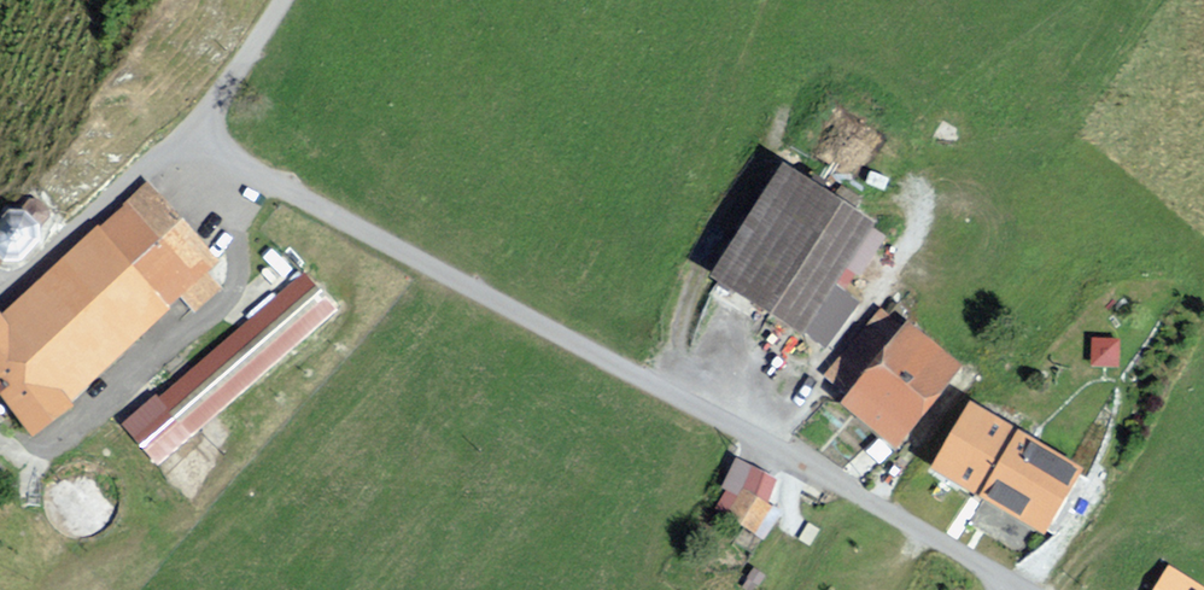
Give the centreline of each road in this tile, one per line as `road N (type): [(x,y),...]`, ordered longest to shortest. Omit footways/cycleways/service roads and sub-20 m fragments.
road 1 (unclassified): [(201,125),(390,247),(1028,589)]
road 2 (unclassified): [(201,125),(0,287)]
road 3 (unclassified): [(282,0),(201,125)]

